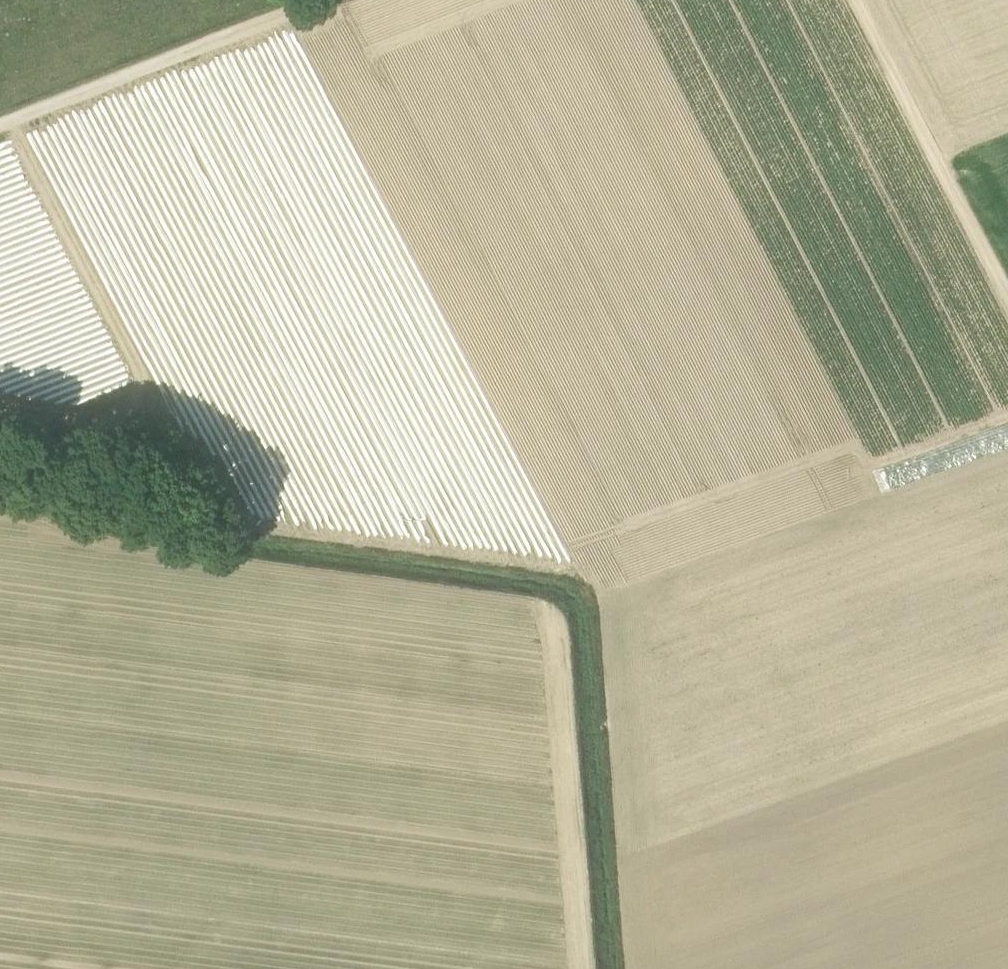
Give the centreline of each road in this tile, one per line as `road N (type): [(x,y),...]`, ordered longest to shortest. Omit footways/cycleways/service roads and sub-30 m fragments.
road 1 (track): [(321,0),(0,127)]
road 2 (track): [(853,0),(1007,300)]

